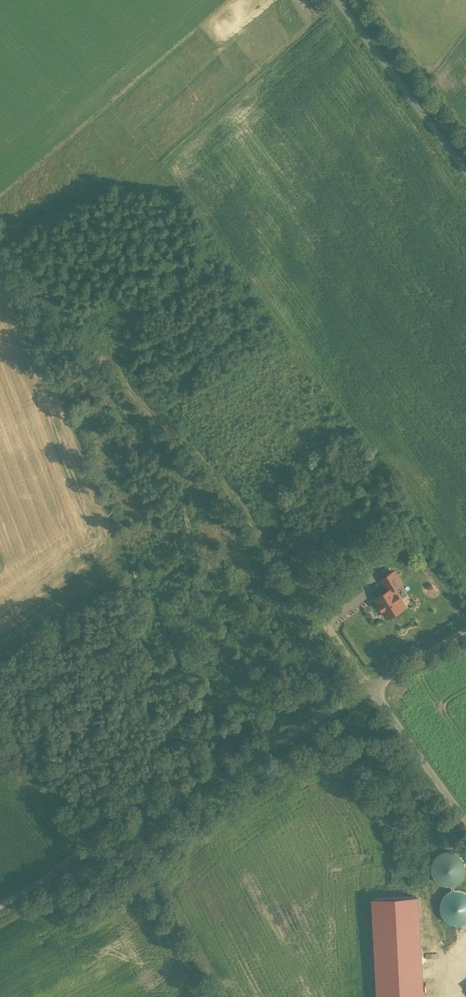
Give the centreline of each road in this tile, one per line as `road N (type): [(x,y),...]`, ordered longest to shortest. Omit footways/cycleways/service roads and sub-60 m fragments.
road 1 (unclassified): [(465,624),(0,906)]
road 2 (unclassified): [(465,174),(336,0)]

